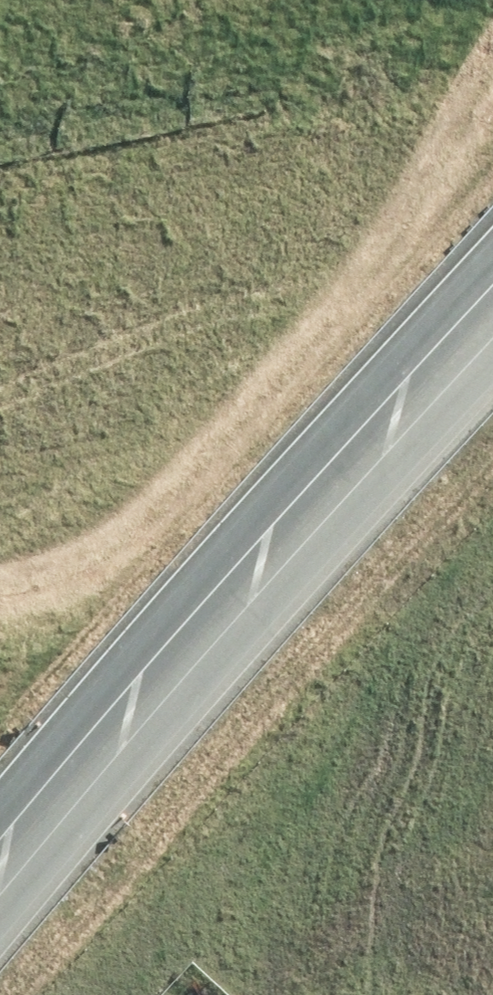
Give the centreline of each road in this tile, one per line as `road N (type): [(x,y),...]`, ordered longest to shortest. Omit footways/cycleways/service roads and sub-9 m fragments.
road 1 (unclassified): [(0,851),(492,294)]
road 2 (trunk): [(0,693),(394,250),(492,150)]
road 3 (trunk): [(492,309),(0,821)]

